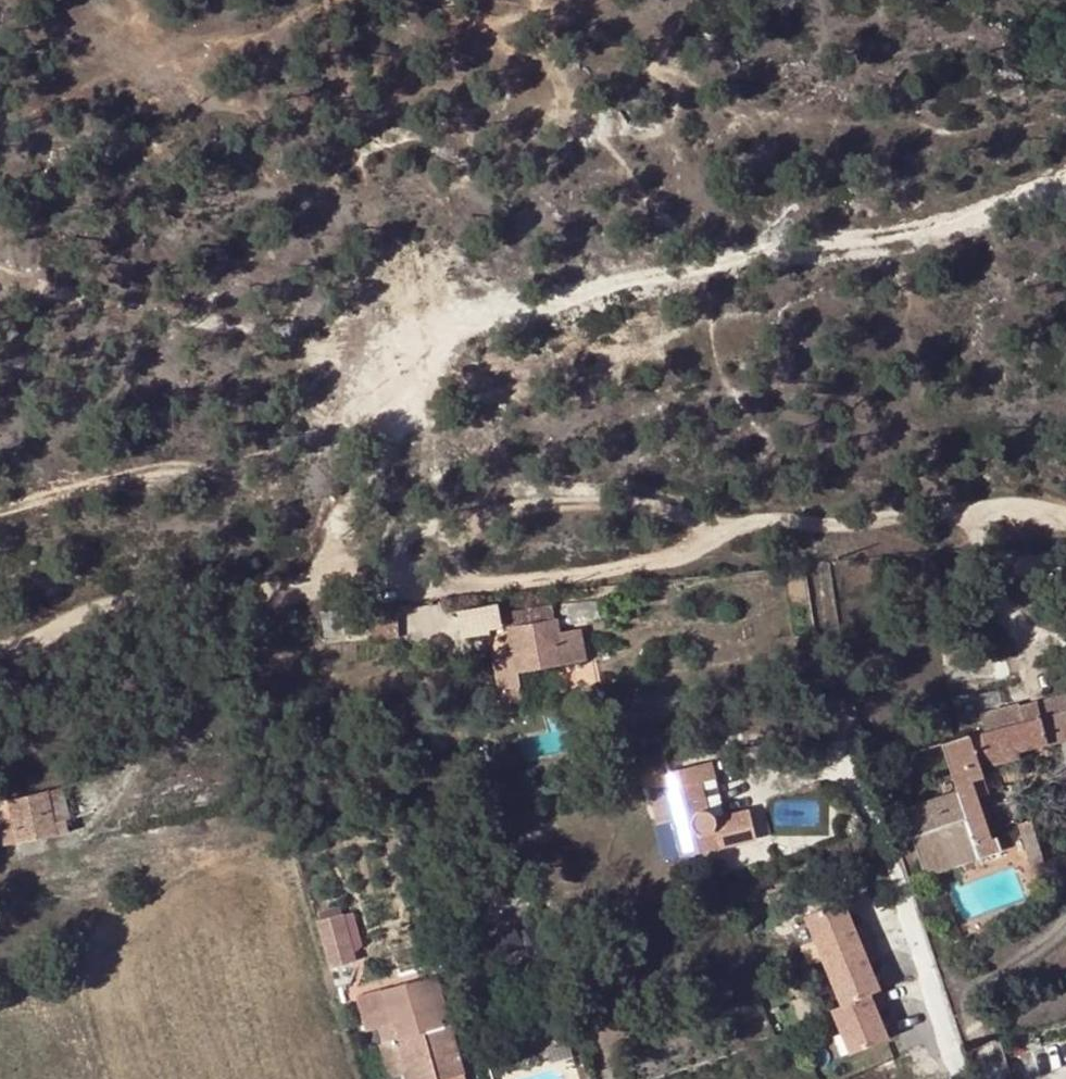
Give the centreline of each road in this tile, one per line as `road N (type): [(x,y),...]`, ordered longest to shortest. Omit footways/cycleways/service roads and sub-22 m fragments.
road 1 (track): [(0,635),(302,582),(634,569),(770,520),(1013,508),(1065,517)]
road 2 (track): [(302,582),(364,501),(408,395),(459,323),(575,295),(605,279),(686,274),(746,247),(900,239),(1065,163)]
road 3 (track): [(0,503),(285,445),(319,424),(387,355),(436,347)]

